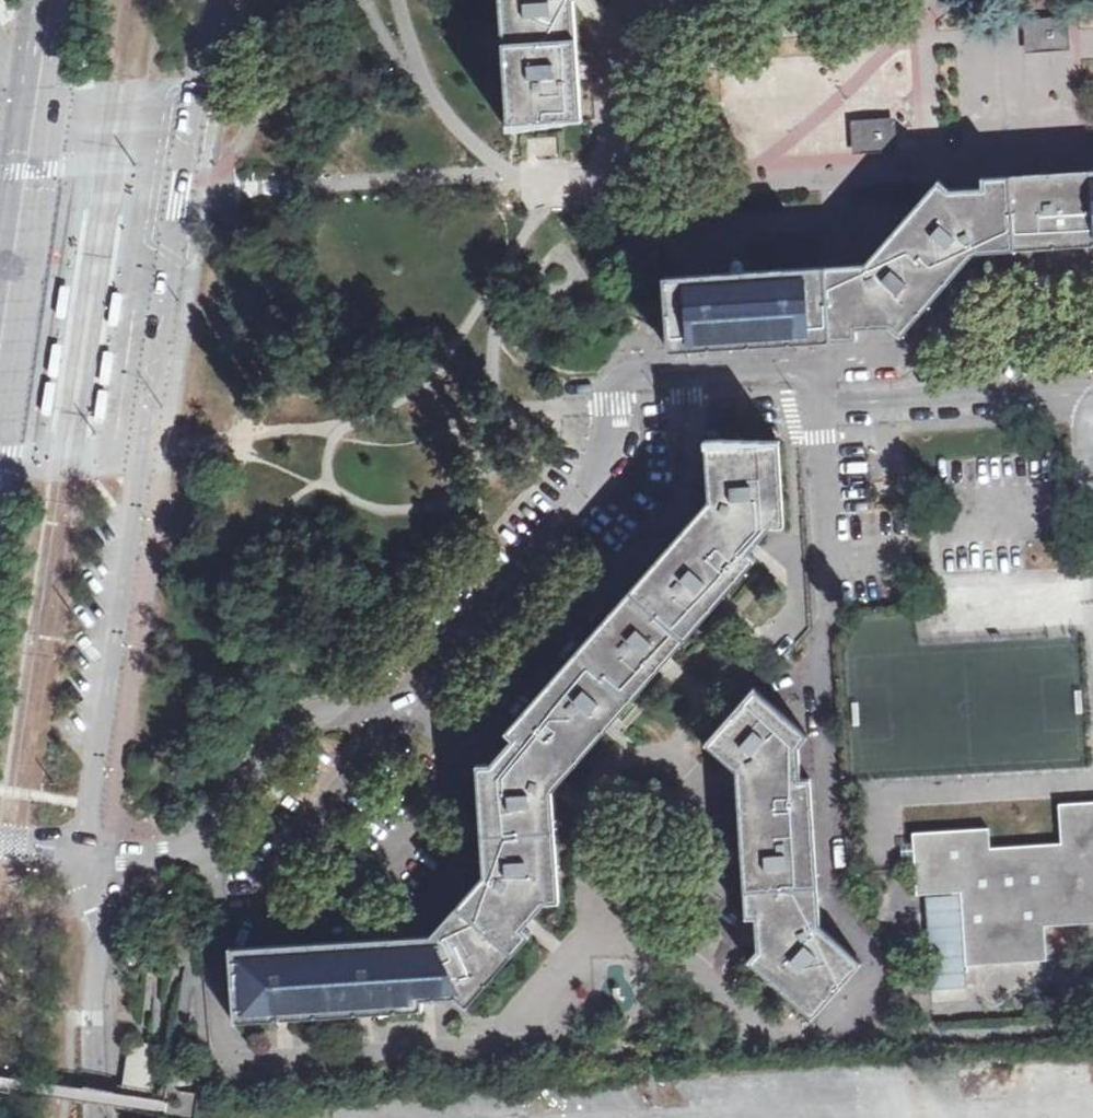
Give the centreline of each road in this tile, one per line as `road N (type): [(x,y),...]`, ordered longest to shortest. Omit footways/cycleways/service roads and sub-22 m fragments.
road 1 (residential): [(825,362),(639,373),(622,381),(606,475),(256,868),(78,851)]
road 2 (residential): [(78,851),(207,0)]
road 3 (secondary): [(0,365),(57,0)]
road 4 (residential): [(823,727),(829,581),(819,414)]
road 5 (residential): [(1092,312),(939,323),(896,352),(825,362)]
road 6 (residential): [(819,414),(1092,388)]
road 7 (residential): [(101,1117),(96,929),(78,851)]

